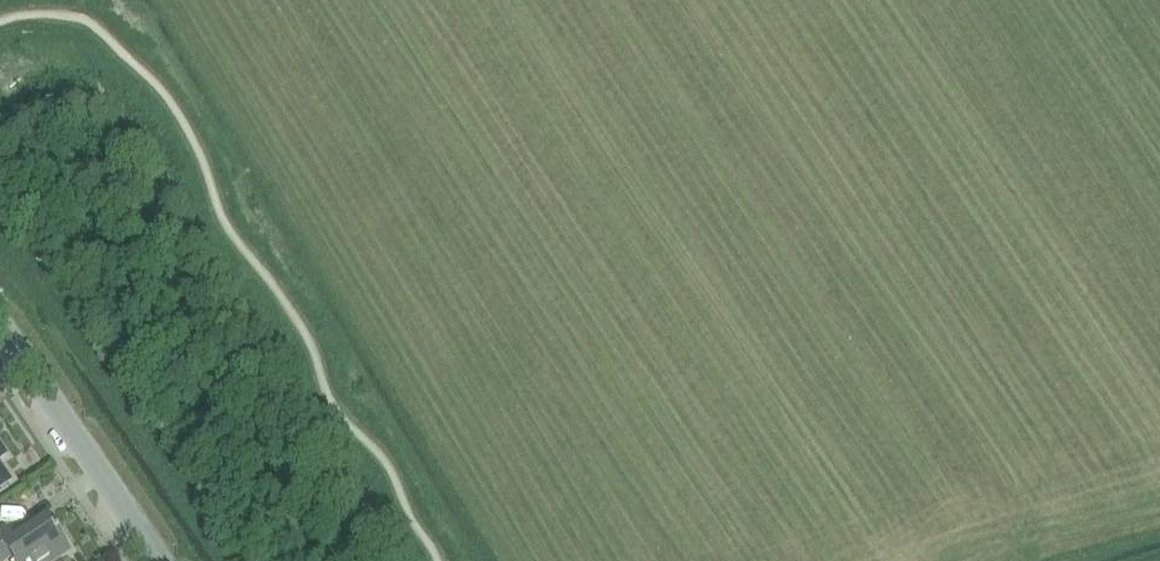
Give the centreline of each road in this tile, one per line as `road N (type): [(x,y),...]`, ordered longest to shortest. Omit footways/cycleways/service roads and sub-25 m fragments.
road 1 (tertiary): [(154,560),(0,328)]

